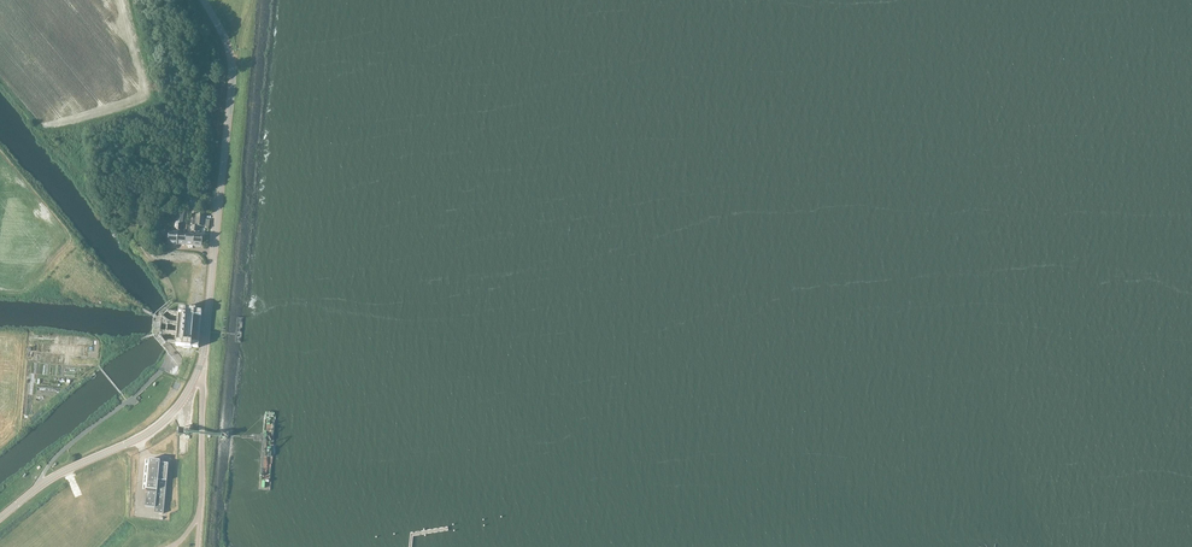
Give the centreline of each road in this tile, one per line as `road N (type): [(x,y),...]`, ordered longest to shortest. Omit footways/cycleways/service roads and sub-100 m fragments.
road 1 (tertiary): [(200,369),(232,77),(203,0)]
road 2 (tertiary): [(0,517),(58,474),(153,430),(184,400),(200,369)]
road 3 (unclassified): [(198,546),(200,369)]

